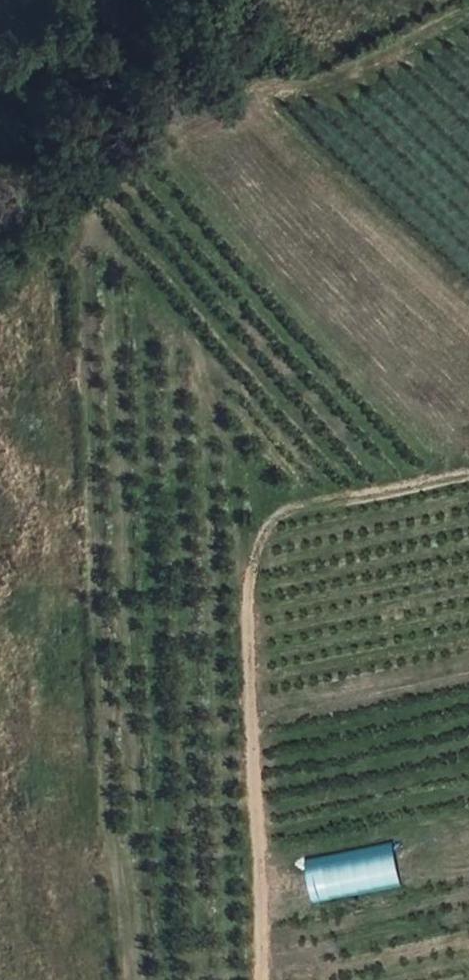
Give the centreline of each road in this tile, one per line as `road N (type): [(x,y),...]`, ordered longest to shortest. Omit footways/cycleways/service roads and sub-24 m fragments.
road 1 (track): [(263,979),(250,661),(251,581),(263,528),(306,506),(468,472)]

